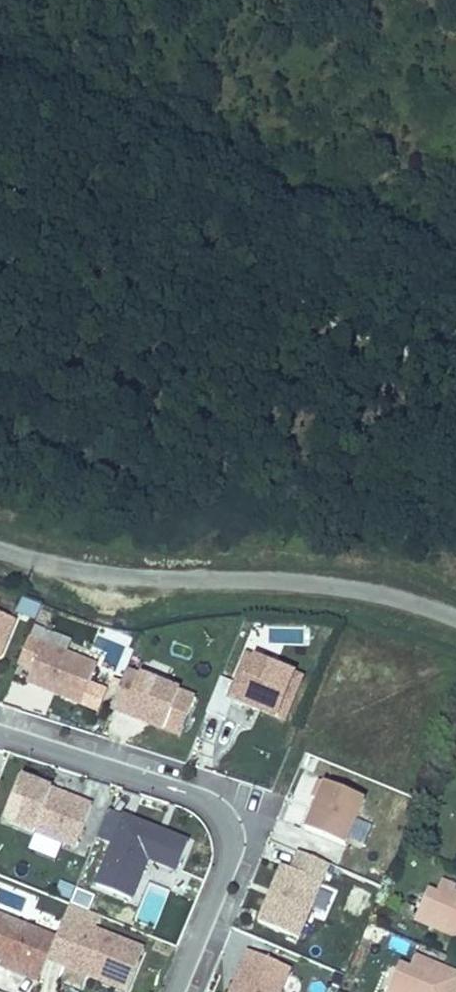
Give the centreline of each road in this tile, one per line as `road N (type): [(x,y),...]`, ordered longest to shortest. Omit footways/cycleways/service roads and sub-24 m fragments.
road 1 (residential): [(0,550),(86,577),(388,598),(455,624)]
road 2 (residential): [(59,744),(194,787),(228,819),(232,849),(176,991)]

